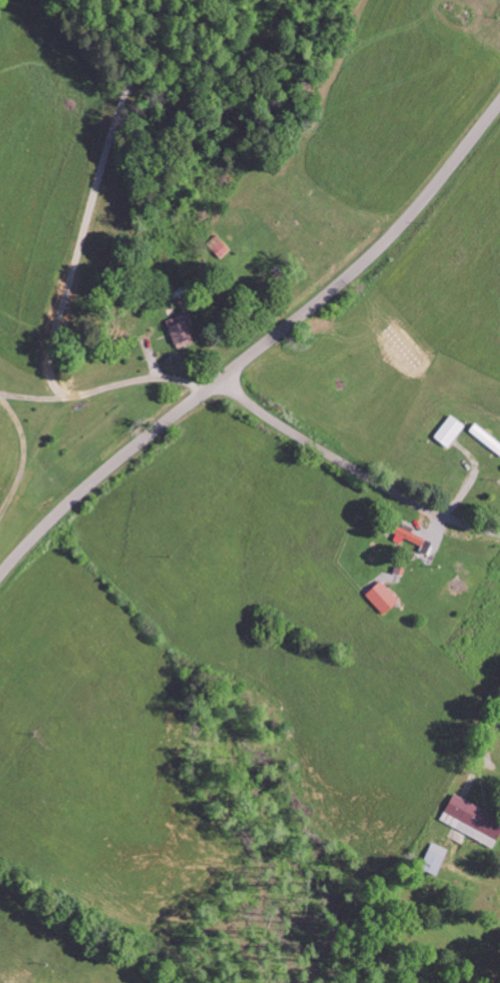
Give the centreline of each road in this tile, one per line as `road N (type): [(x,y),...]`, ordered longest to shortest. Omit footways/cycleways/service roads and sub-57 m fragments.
road 1 (tertiary): [(499,107),(397,232),(341,285),(125,456),(0,578)]
road 2 (residential): [(499,534),(407,502),(252,407),(224,379)]

